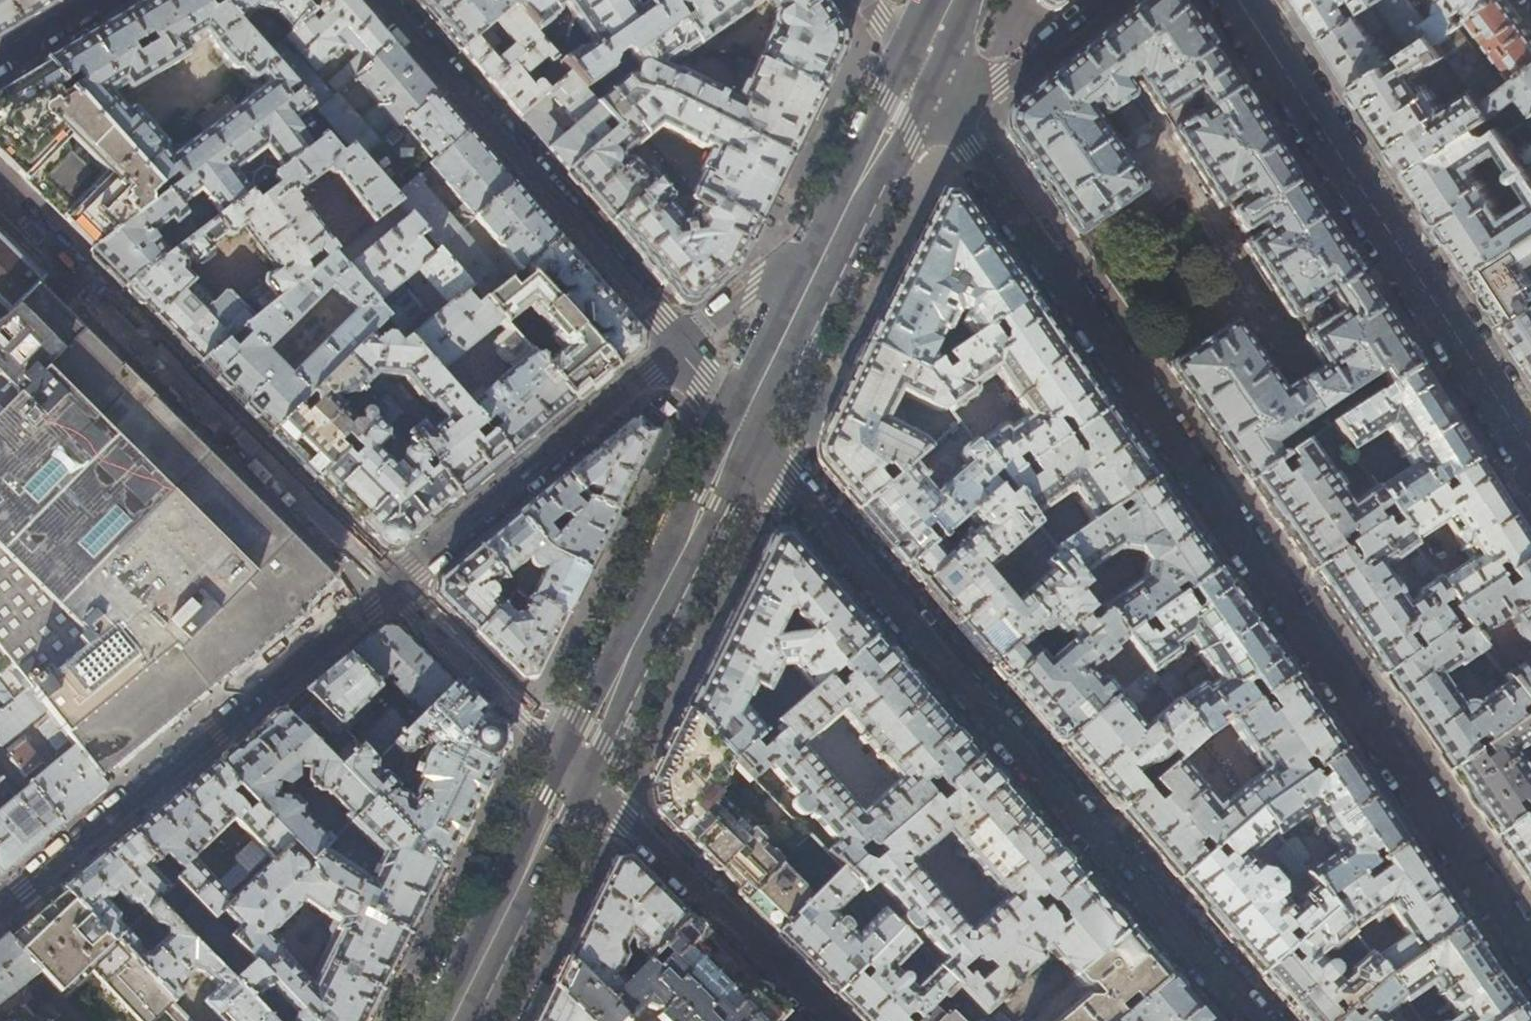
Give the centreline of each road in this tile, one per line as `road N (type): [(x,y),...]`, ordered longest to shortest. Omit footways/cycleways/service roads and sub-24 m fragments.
road 1 (residential): [(1253,1020),(743,421)]
road 2 (residential): [(1113,355),(1530,957)]
road 3 (residential): [(0,196),(396,587)]
road 4 (tertiary): [(1530,450),(1234,0)]
road 5 (residential): [(0,904),(396,587)]
road 6 (residential): [(685,348),(385,0)]
road 7 (secondary): [(572,770),(743,421)]
road 8 (residential): [(396,587),(685,348)]
road 9 (residential): [(572,770),(828,1020)]
road 10 (residential): [(917,74),(1113,355)]
road 11 (secondary): [(451,1020),(572,770)]
road 12 (residential): [(396,587),(572,770)]
road 13 (secondary): [(743,421),(850,210)]
road 14 (residential): [(850,210),(685,348)]
road 15 (residential): [(917,74),(977,86),(1100,0)]
road 16 (secondary): [(850,210),(917,74)]
road 17 (unclassified): [(1113,355),(1224,268)]

